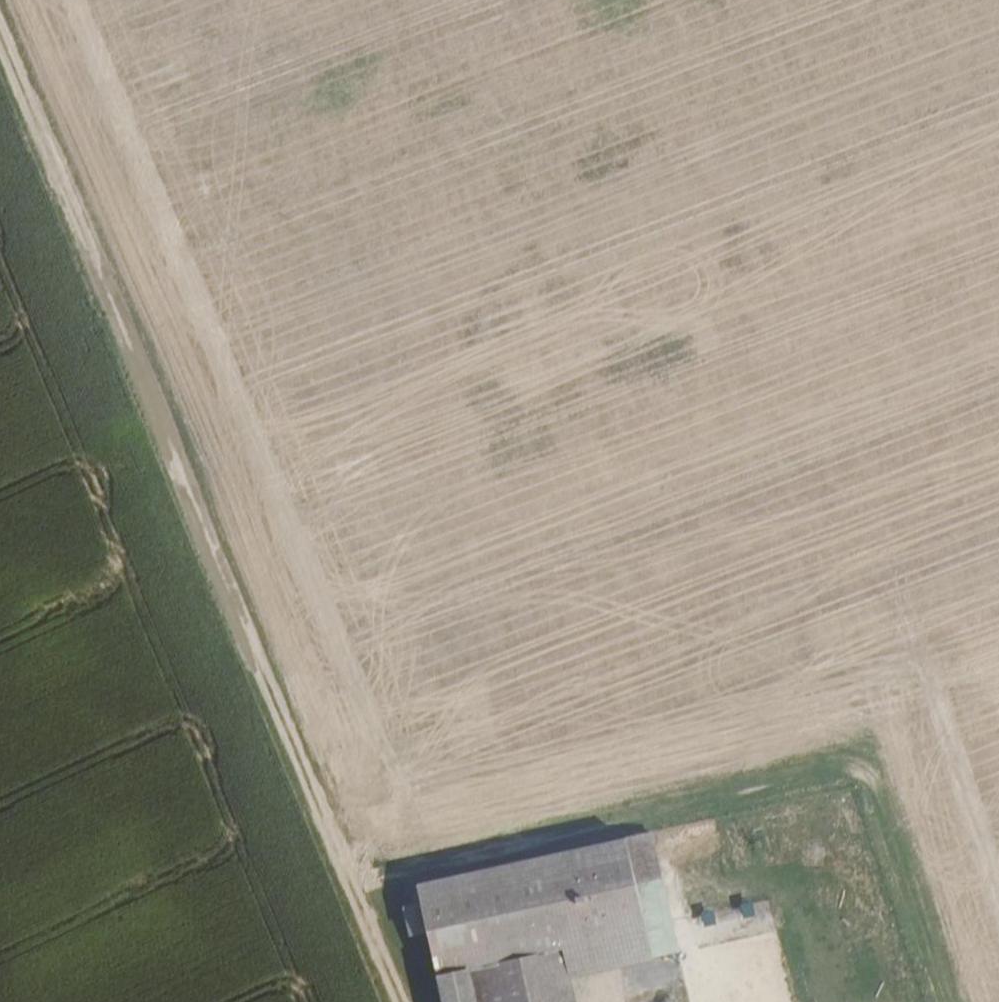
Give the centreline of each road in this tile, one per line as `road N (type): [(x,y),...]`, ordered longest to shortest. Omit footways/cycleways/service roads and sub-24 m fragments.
road 1 (track): [(392,1001),(0,67)]

